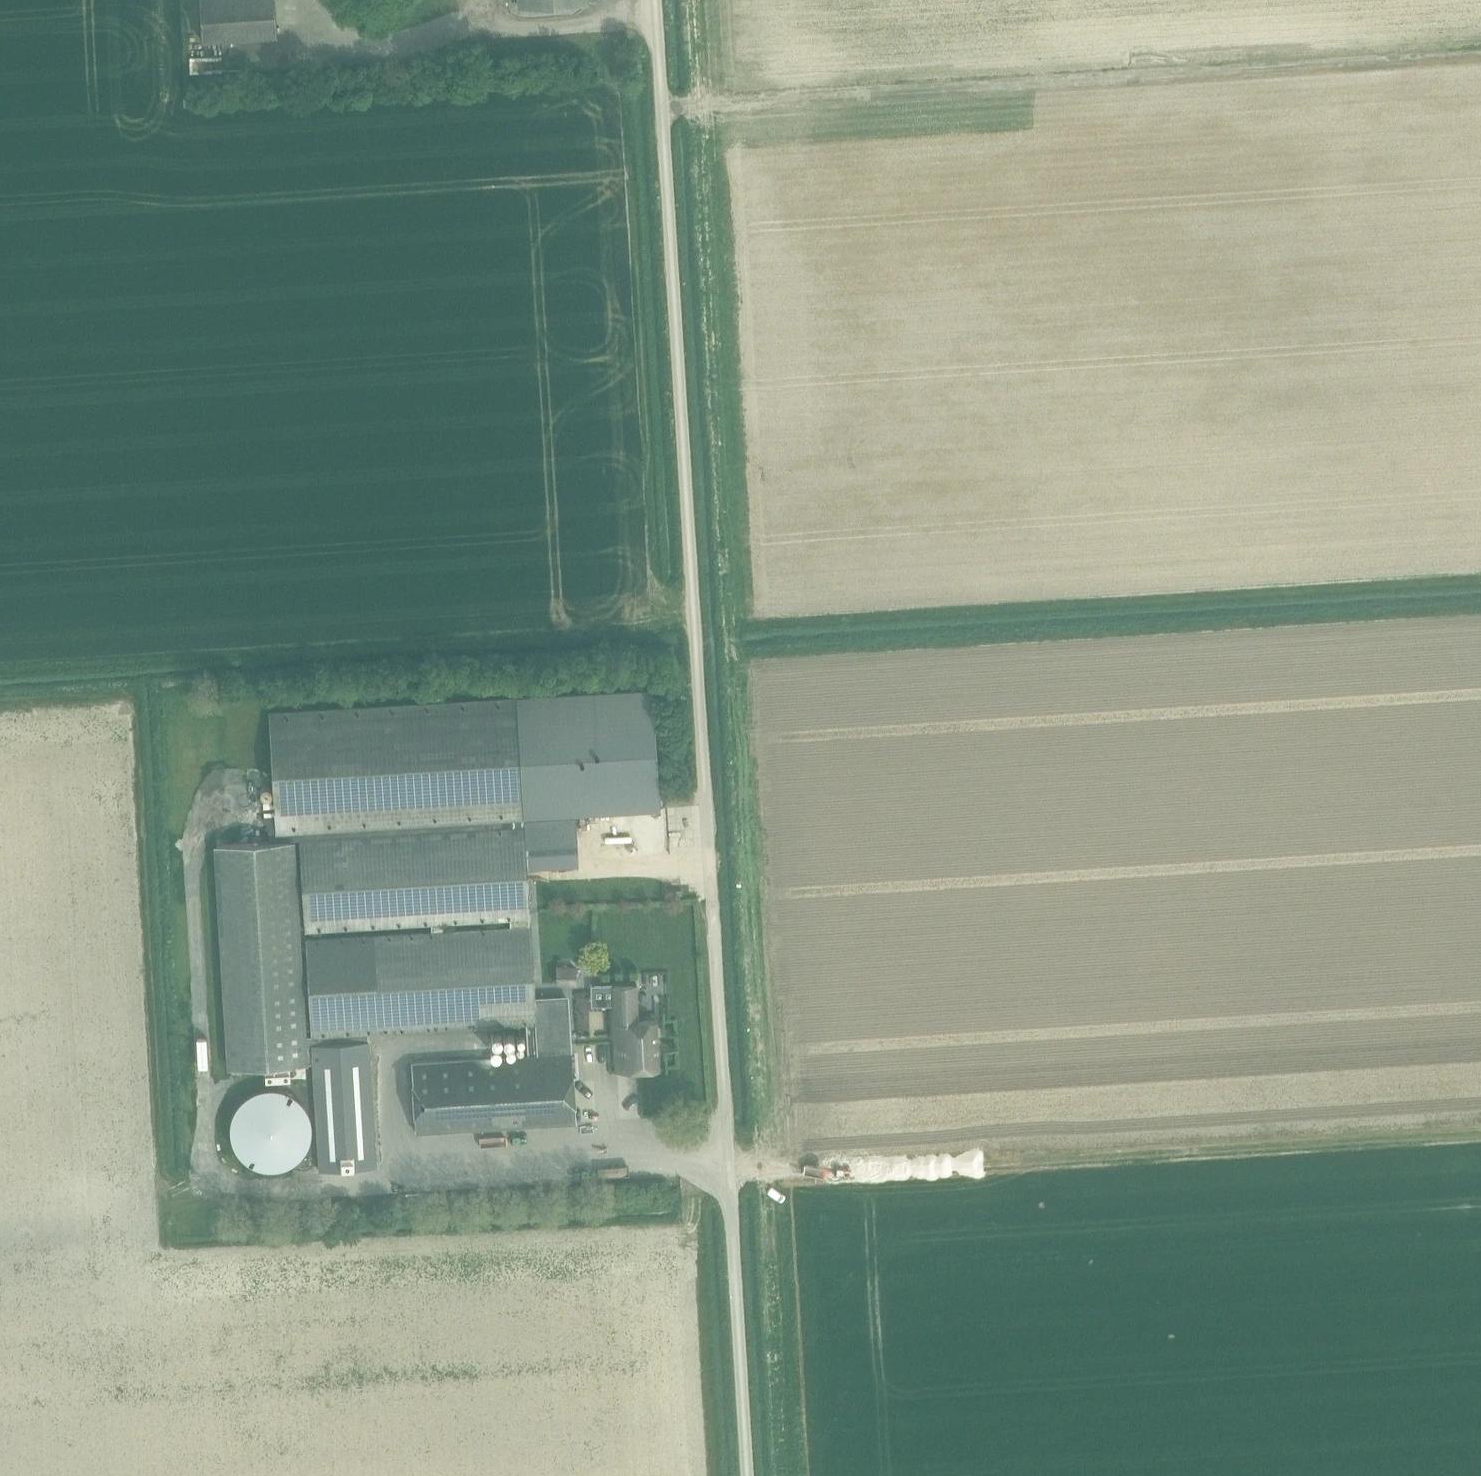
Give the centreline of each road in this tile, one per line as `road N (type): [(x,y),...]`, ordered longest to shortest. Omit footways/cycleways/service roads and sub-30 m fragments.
road 1 (unclassified): [(749,1475),(708,652),(664,0)]

